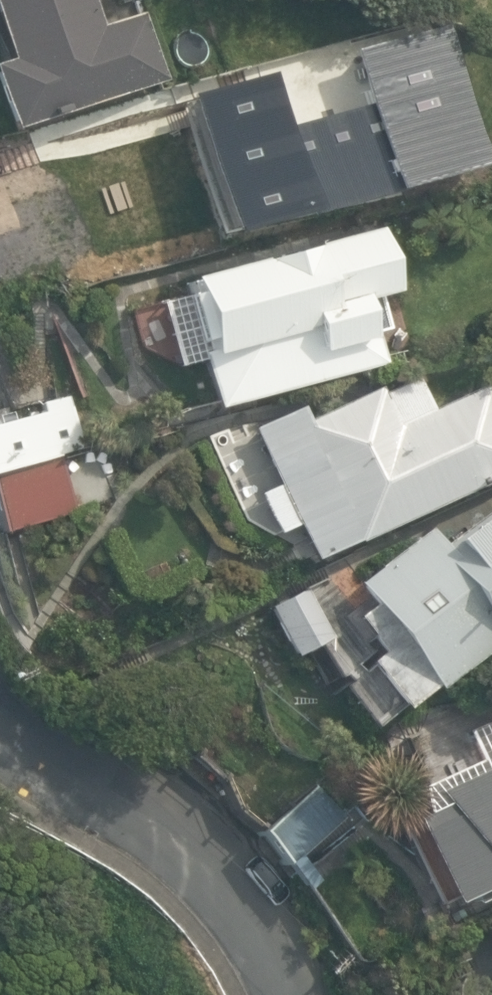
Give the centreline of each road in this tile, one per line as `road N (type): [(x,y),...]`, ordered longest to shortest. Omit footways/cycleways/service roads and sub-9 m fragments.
road 1 (residential): [(291,994),(272,956),(216,891),(0,726)]

